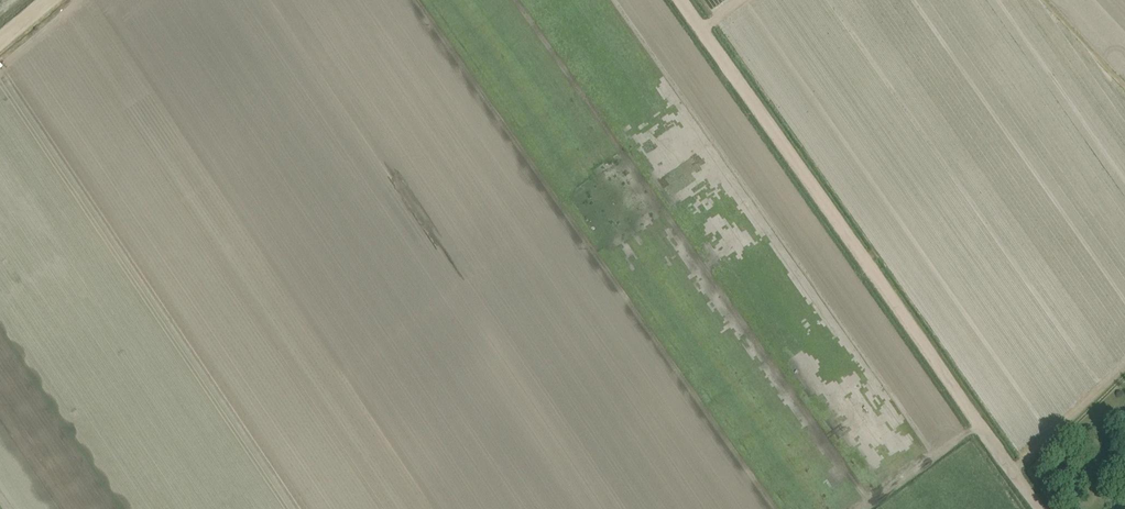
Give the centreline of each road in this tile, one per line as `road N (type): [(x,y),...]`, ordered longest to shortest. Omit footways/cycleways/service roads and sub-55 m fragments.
road 1 (track): [(1039,508),(683,0)]

